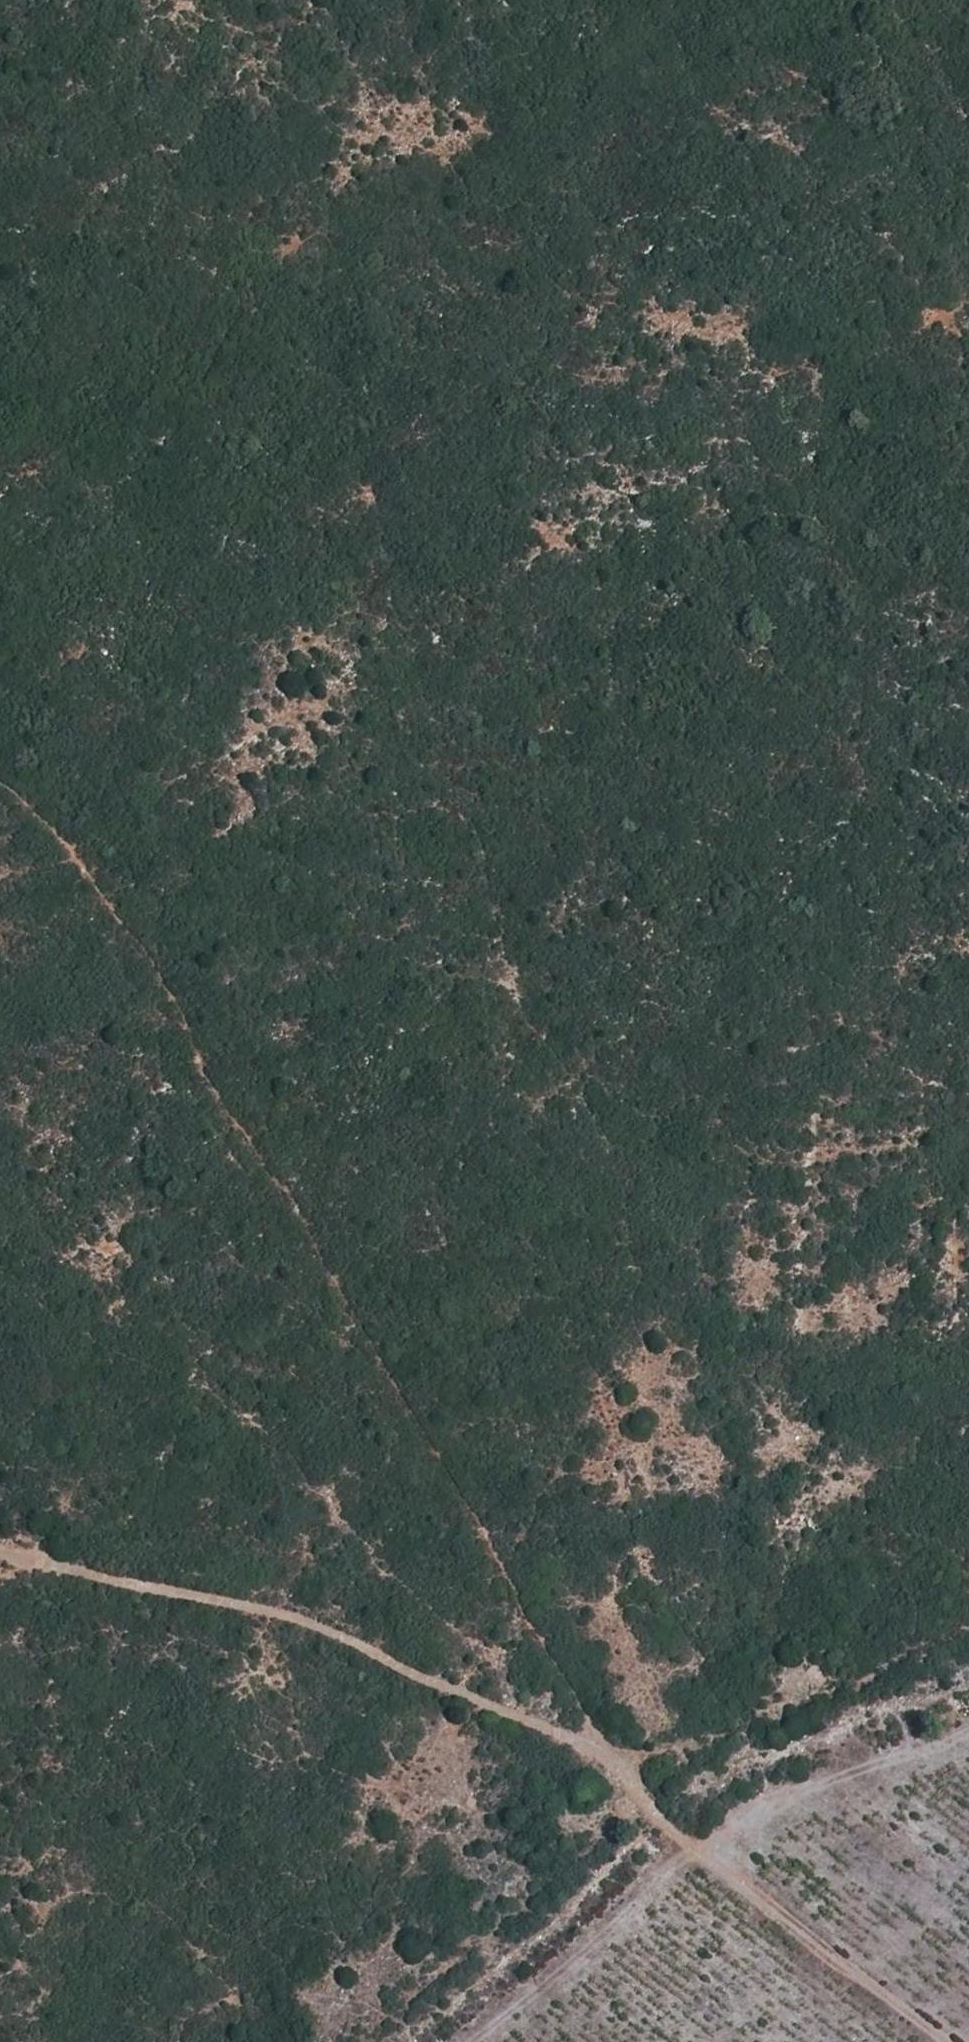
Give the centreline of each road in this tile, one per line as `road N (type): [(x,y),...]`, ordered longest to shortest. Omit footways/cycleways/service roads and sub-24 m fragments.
road 1 (track): [(951,2041),(600,1751)]

